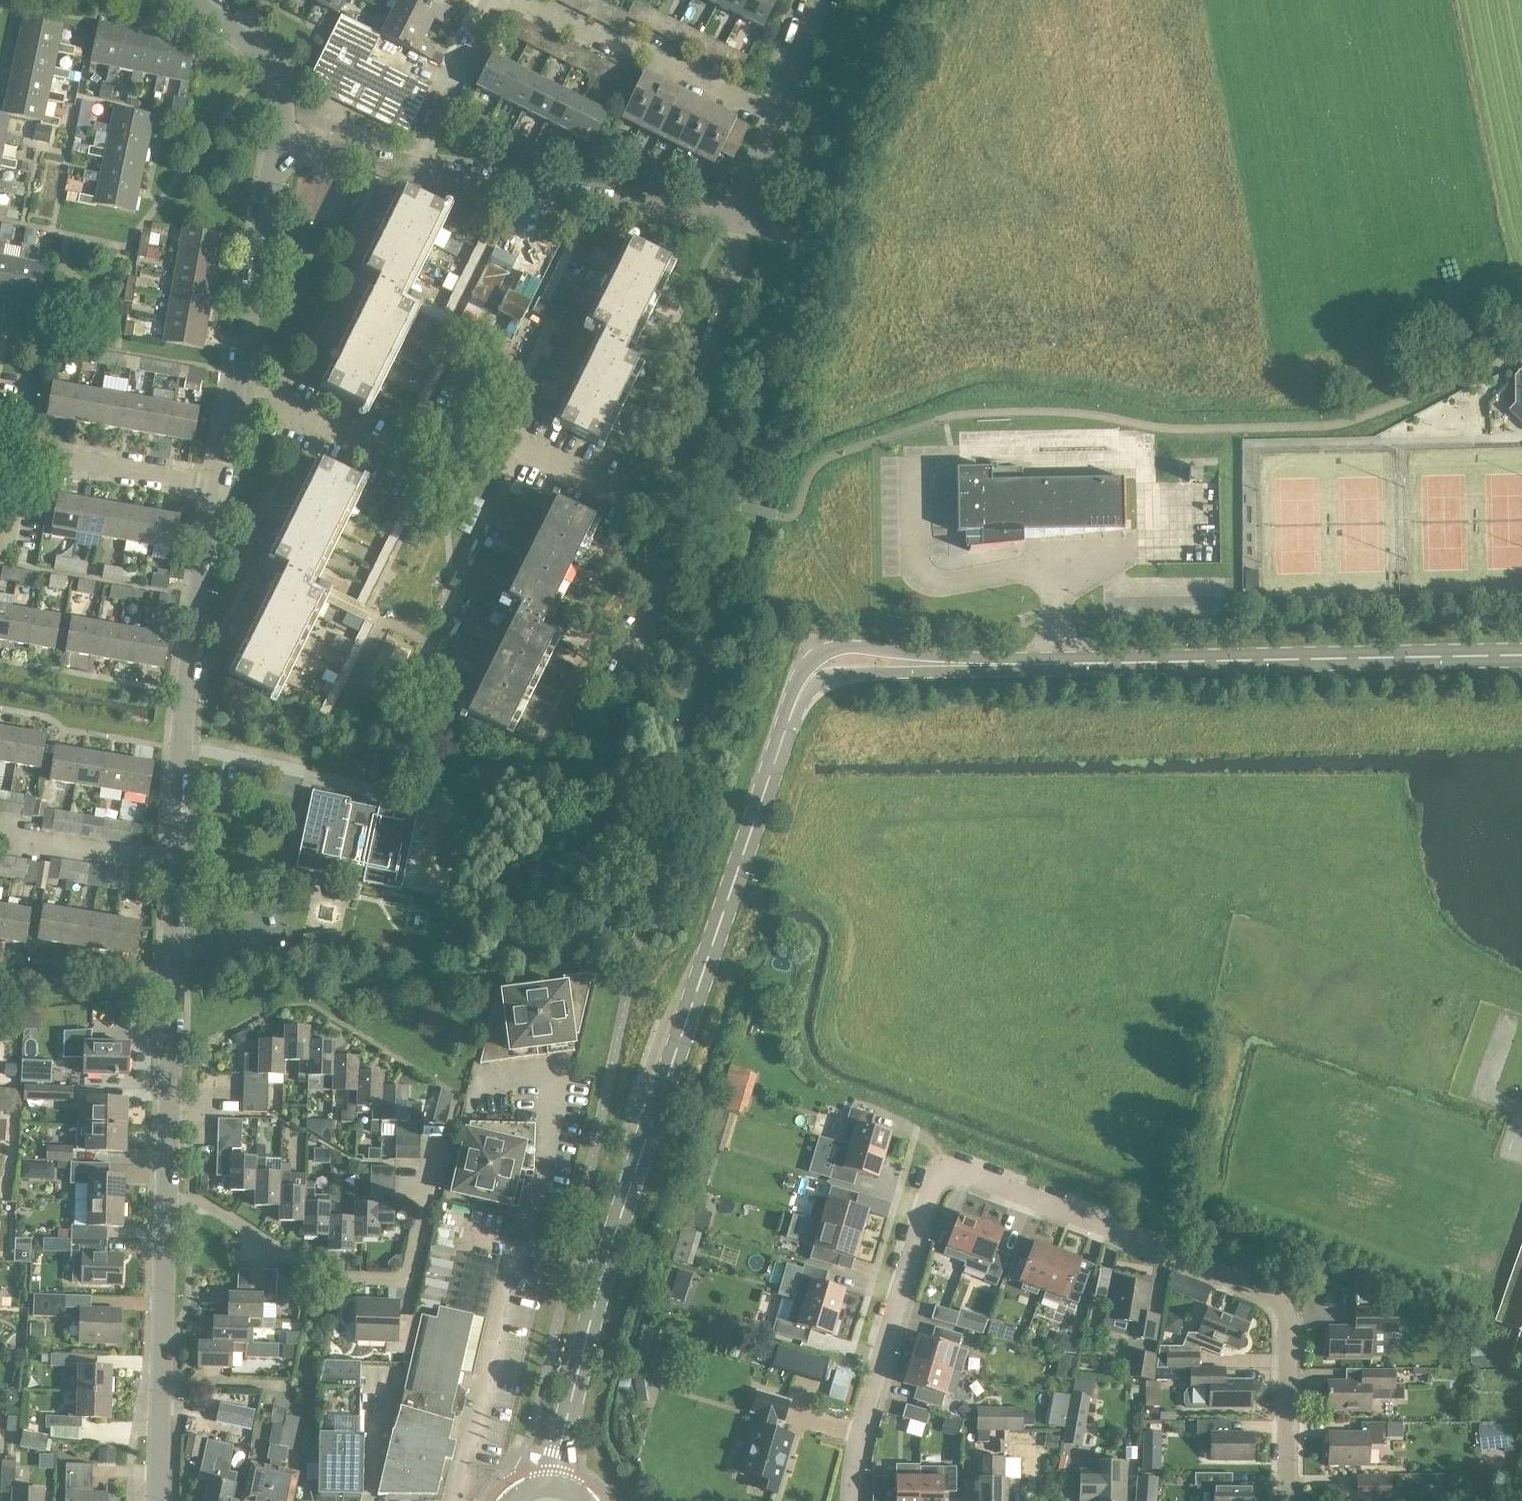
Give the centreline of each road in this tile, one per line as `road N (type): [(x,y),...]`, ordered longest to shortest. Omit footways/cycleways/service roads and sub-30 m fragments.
road 1 (residential): [(1286,1500),(1288,1323),(1279,1303),(1120,1233),(948,1173),(893,1314),(854,1451),(851,1500)]
road 2 (secondary): [(554,1487),(633,1170),(806,681)]
road 3 (secondary): [(923,664),(1521,656)]
road 4 (residential): [(174,865),(190,560),(203,488)]
road 5 (residential): [(167,1200),(205,1203),(327,1275),(396,1279),(410,1271),(427,1159)]
road 6 (residential): [(221,387),(410,479),(424,474),(485,344)]
road 7 (residential): [(167,1200),(174,865)]
road 8 (residential): [(744,220),(418,169)]
road 9 (residential): [(664,517),(744,220)]
road 10 (residential): [(158,1500),(167,1200)]
road 11 (residential): [(518,0),(779,118)]
road 12 (residential): [(221,387),(278,147)]
road 13 (residential): [(203,488),(7,454)]
road 14 (residential): [(278,147),(281,93),(265,57),(189,0)]
road 15 (residential): [(418,169),(500,0)]
road 16 (residential): [(174,865),(0,835)]
road 17 (residential): [(664,517),(510,440)]
road 18 (residential): [(418,169),(278,147)]
road 19 (residential): [(633,651),(664,517)]
road 20 (secondary): [(923,664),(838,648),(815,659),(806,681)]
road 21 (residential): [(821,0),(779,118)]

